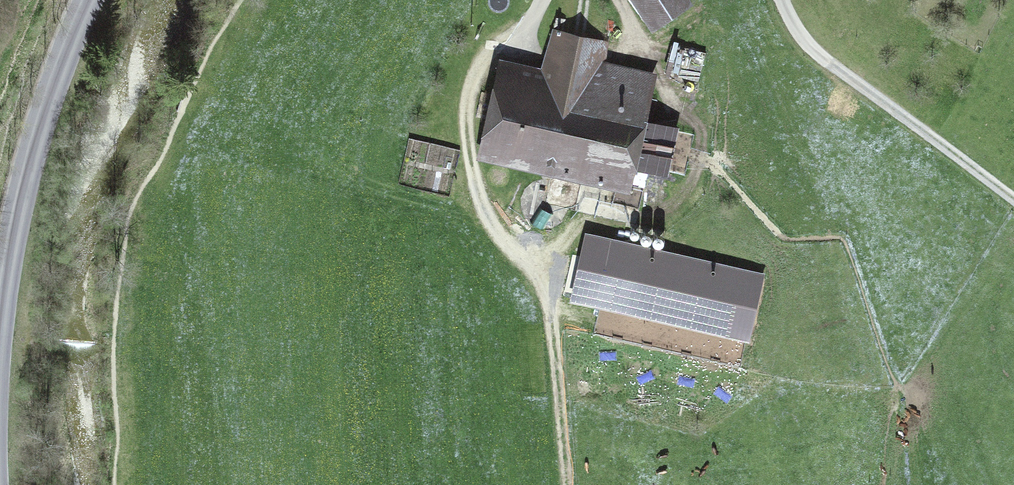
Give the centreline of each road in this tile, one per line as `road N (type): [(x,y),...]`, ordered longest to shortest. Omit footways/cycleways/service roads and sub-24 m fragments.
road 1 (track): [(567,484),(548,298),(486,213),(467,136),(478,70),(523,38)]
road 2 (tertiary): [(0,322),(36,136),(88,0)]
road 3 (track): [(782,0),(829,63),(1013,200)]

